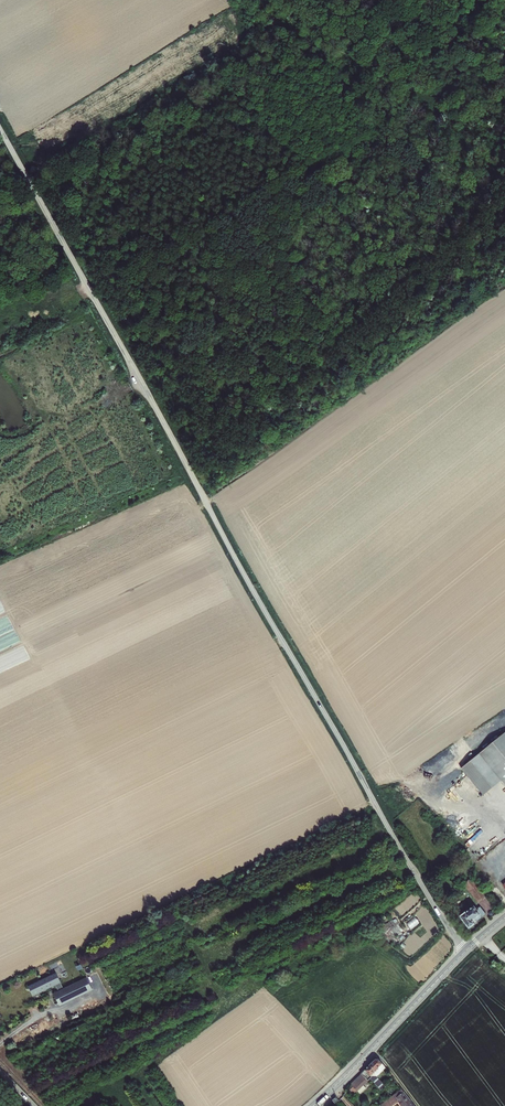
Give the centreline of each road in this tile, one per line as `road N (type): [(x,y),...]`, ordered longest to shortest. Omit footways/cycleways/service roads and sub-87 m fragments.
road 1 (unclassified): [(465,951),(247,580),(0,129)]
road 2 (secondary): [(465,951),(326,1095)]

